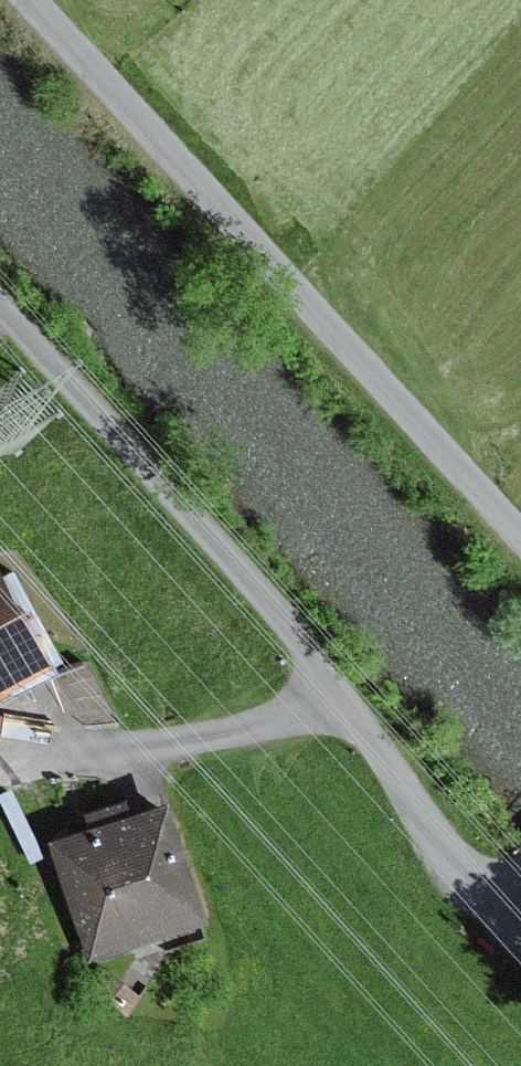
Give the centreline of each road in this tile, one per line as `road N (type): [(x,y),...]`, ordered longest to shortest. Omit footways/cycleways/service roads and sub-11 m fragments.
road 1 (track): [(0,307),(287,622),(428,829),(490,903)]
road 2 (track): [(520,527),(46,0)]
road 3 (track): [(335,692),(286,721),(0,770)]

